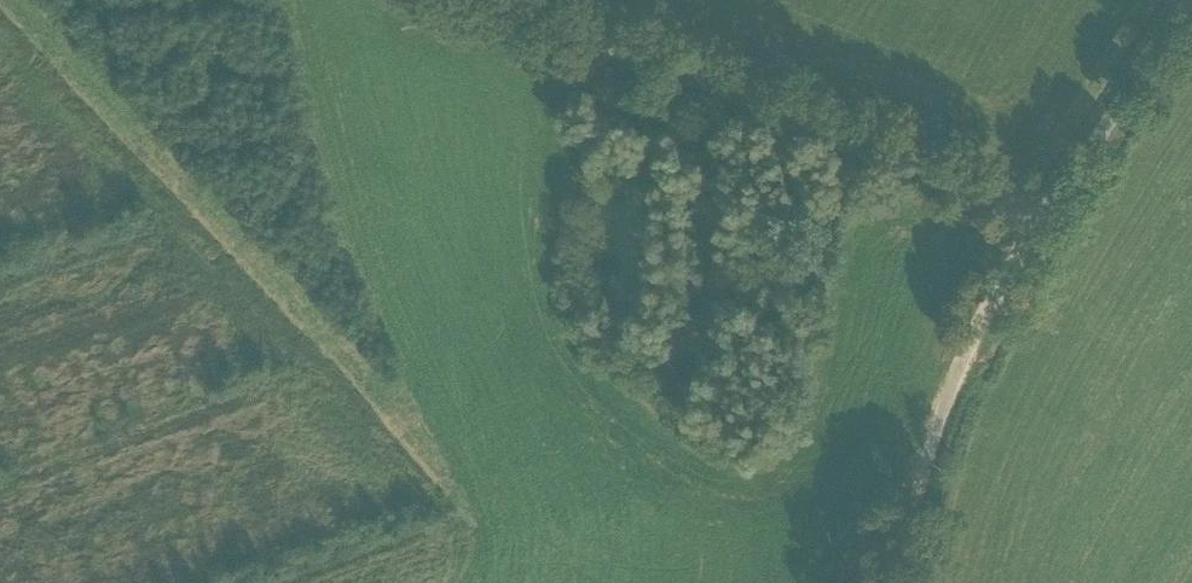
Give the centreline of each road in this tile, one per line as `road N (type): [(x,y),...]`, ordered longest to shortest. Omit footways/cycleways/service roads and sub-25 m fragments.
road 1 (unclassified): [(1039,199),(1012,203),(492,0)]
road 2 (unclassified): [(1039,199),(1029,238),(969,335),(932,451)]
road 3 (unclassified): [(1187,0),(1065,189),(1039,199)]
road 4 (track): [(932,451),(902,582)]

